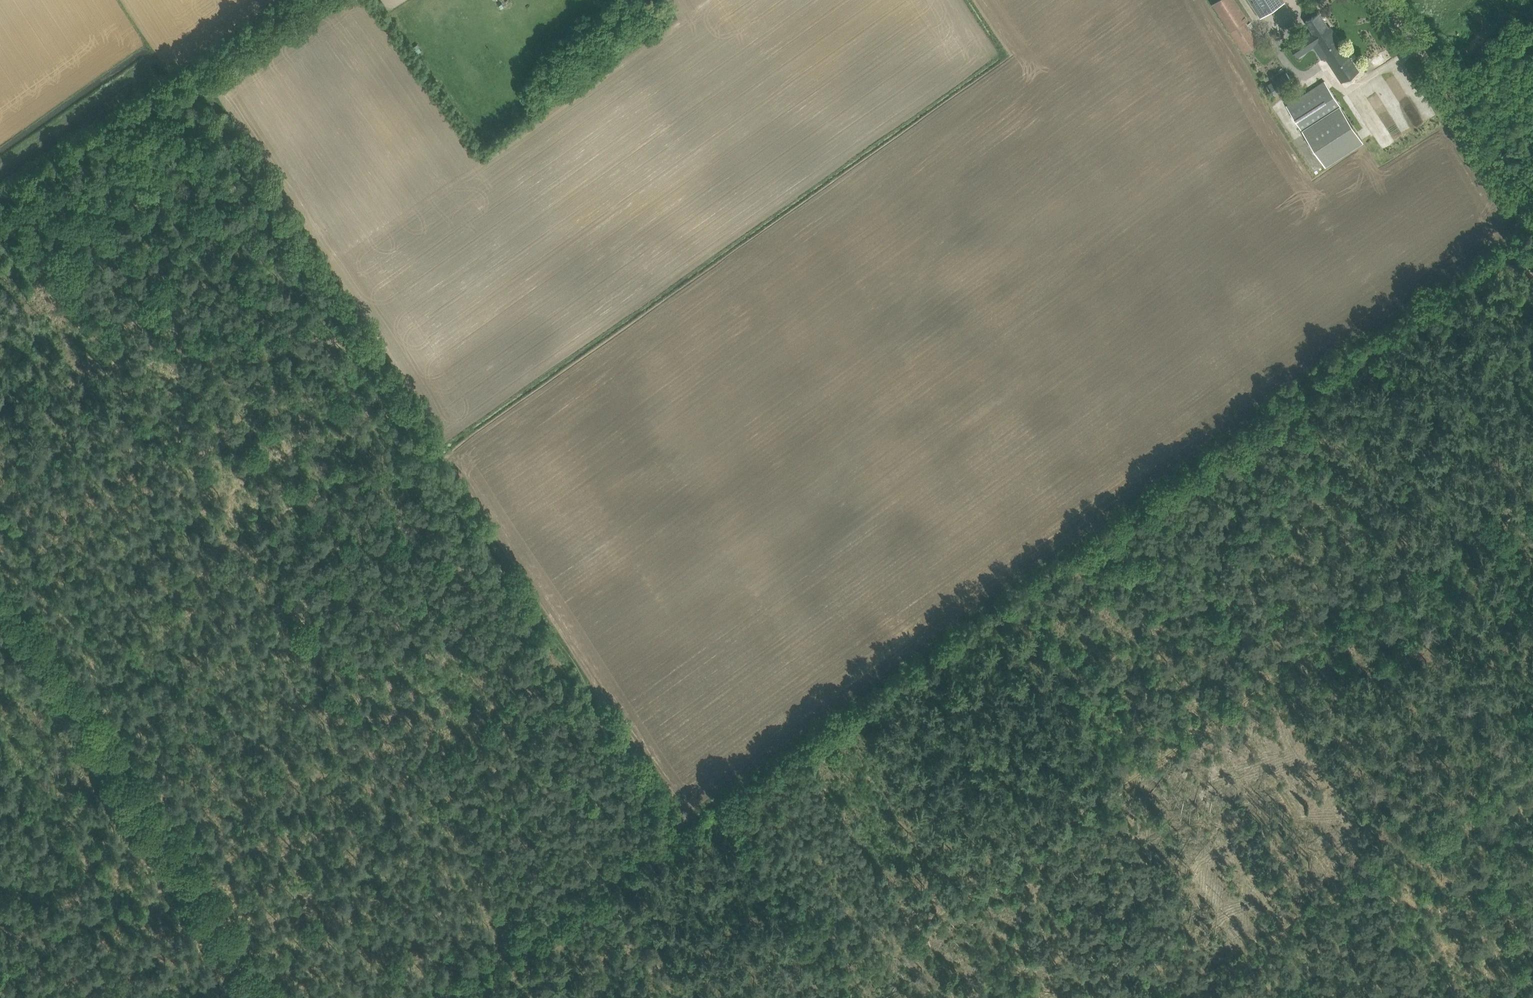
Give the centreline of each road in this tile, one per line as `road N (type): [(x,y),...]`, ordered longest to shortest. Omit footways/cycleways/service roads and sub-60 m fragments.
road 1 (track): [(435,997),(1525,218)]
road 2 (track): [(258,997),(0,599)]
road 3 (unclassified): [(1525,218),(1380,0)]

